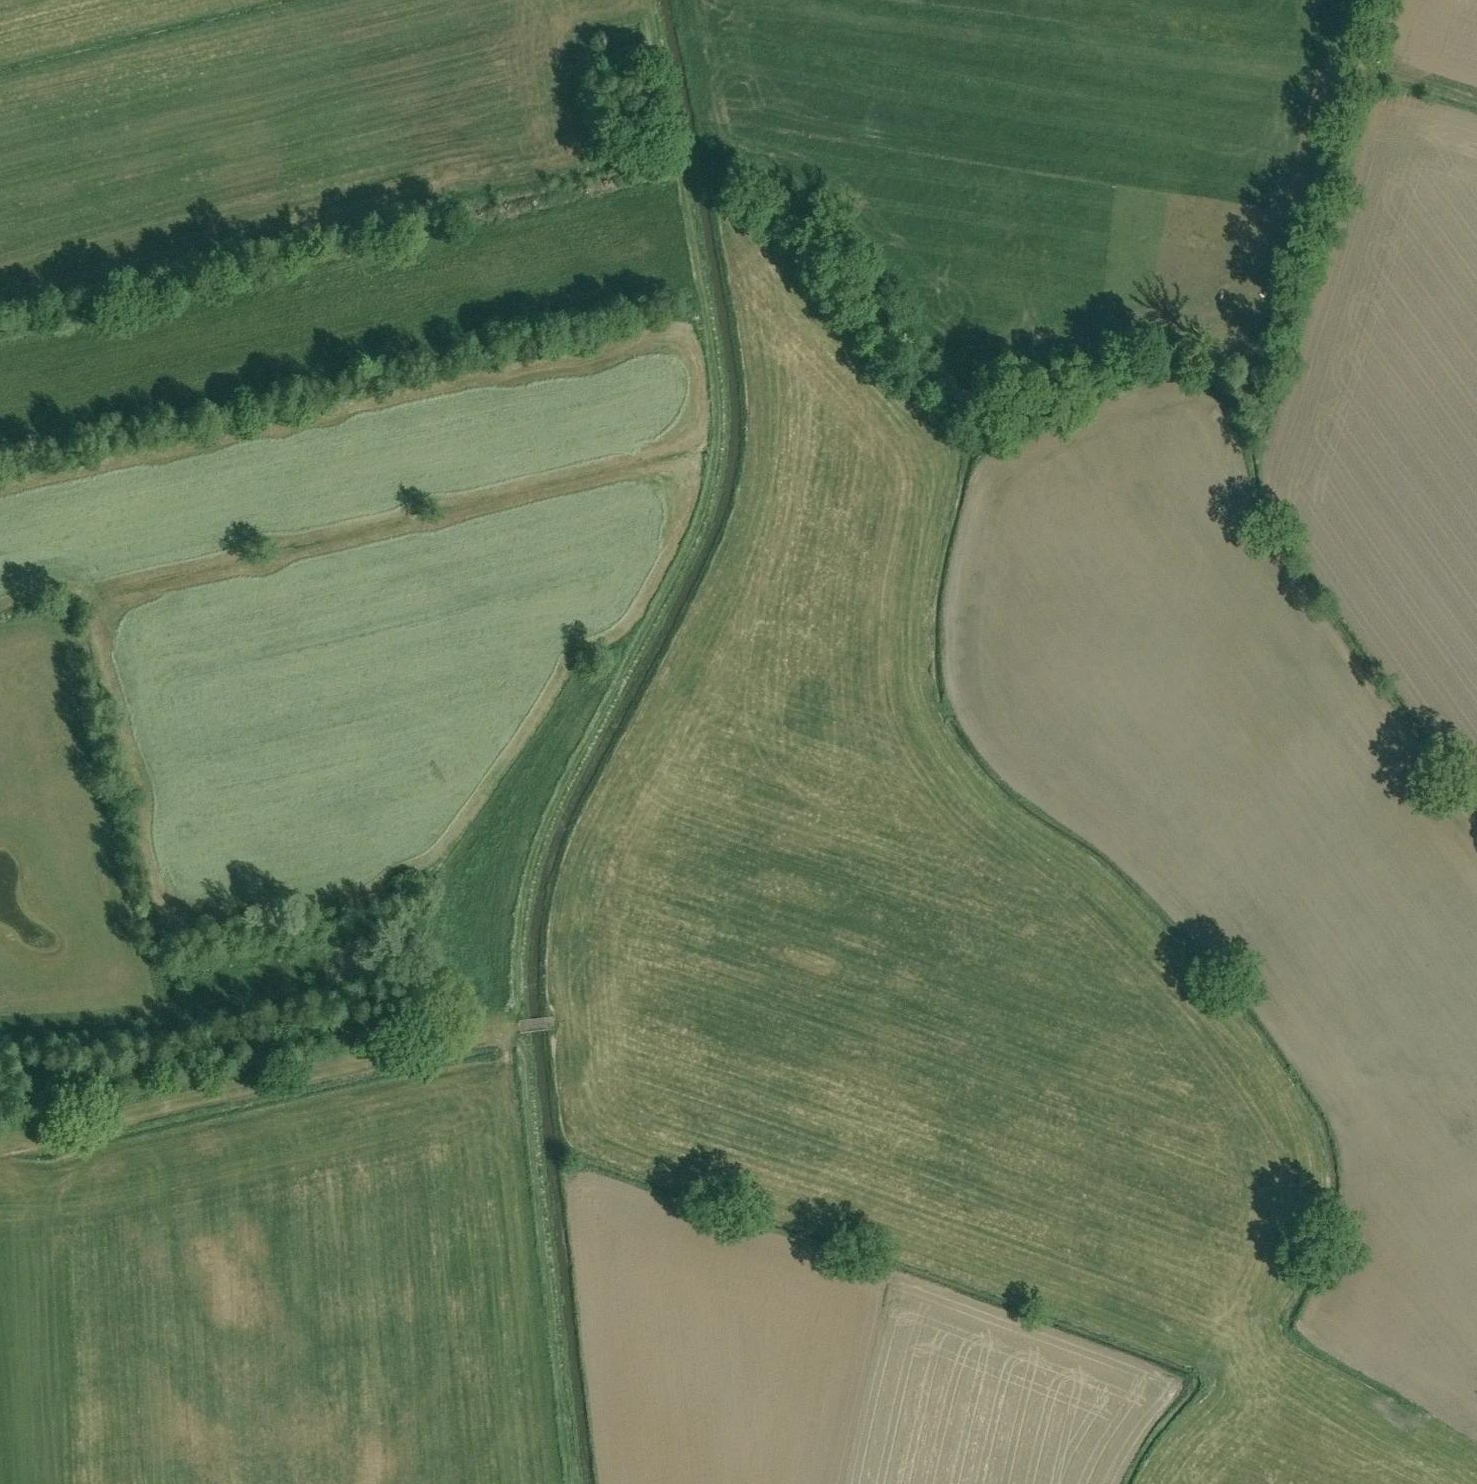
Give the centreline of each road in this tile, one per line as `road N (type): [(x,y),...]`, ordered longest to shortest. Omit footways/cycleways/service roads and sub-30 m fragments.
road 1 (track): [(645,0),(715,365),(709,438),(665,581),(539,824),(511,908),(513,1028)]
road 2 (track): [(513,1028),(0,1146)]
road 3 (track): [(513,1028),(535,1140),(577,1483)]

